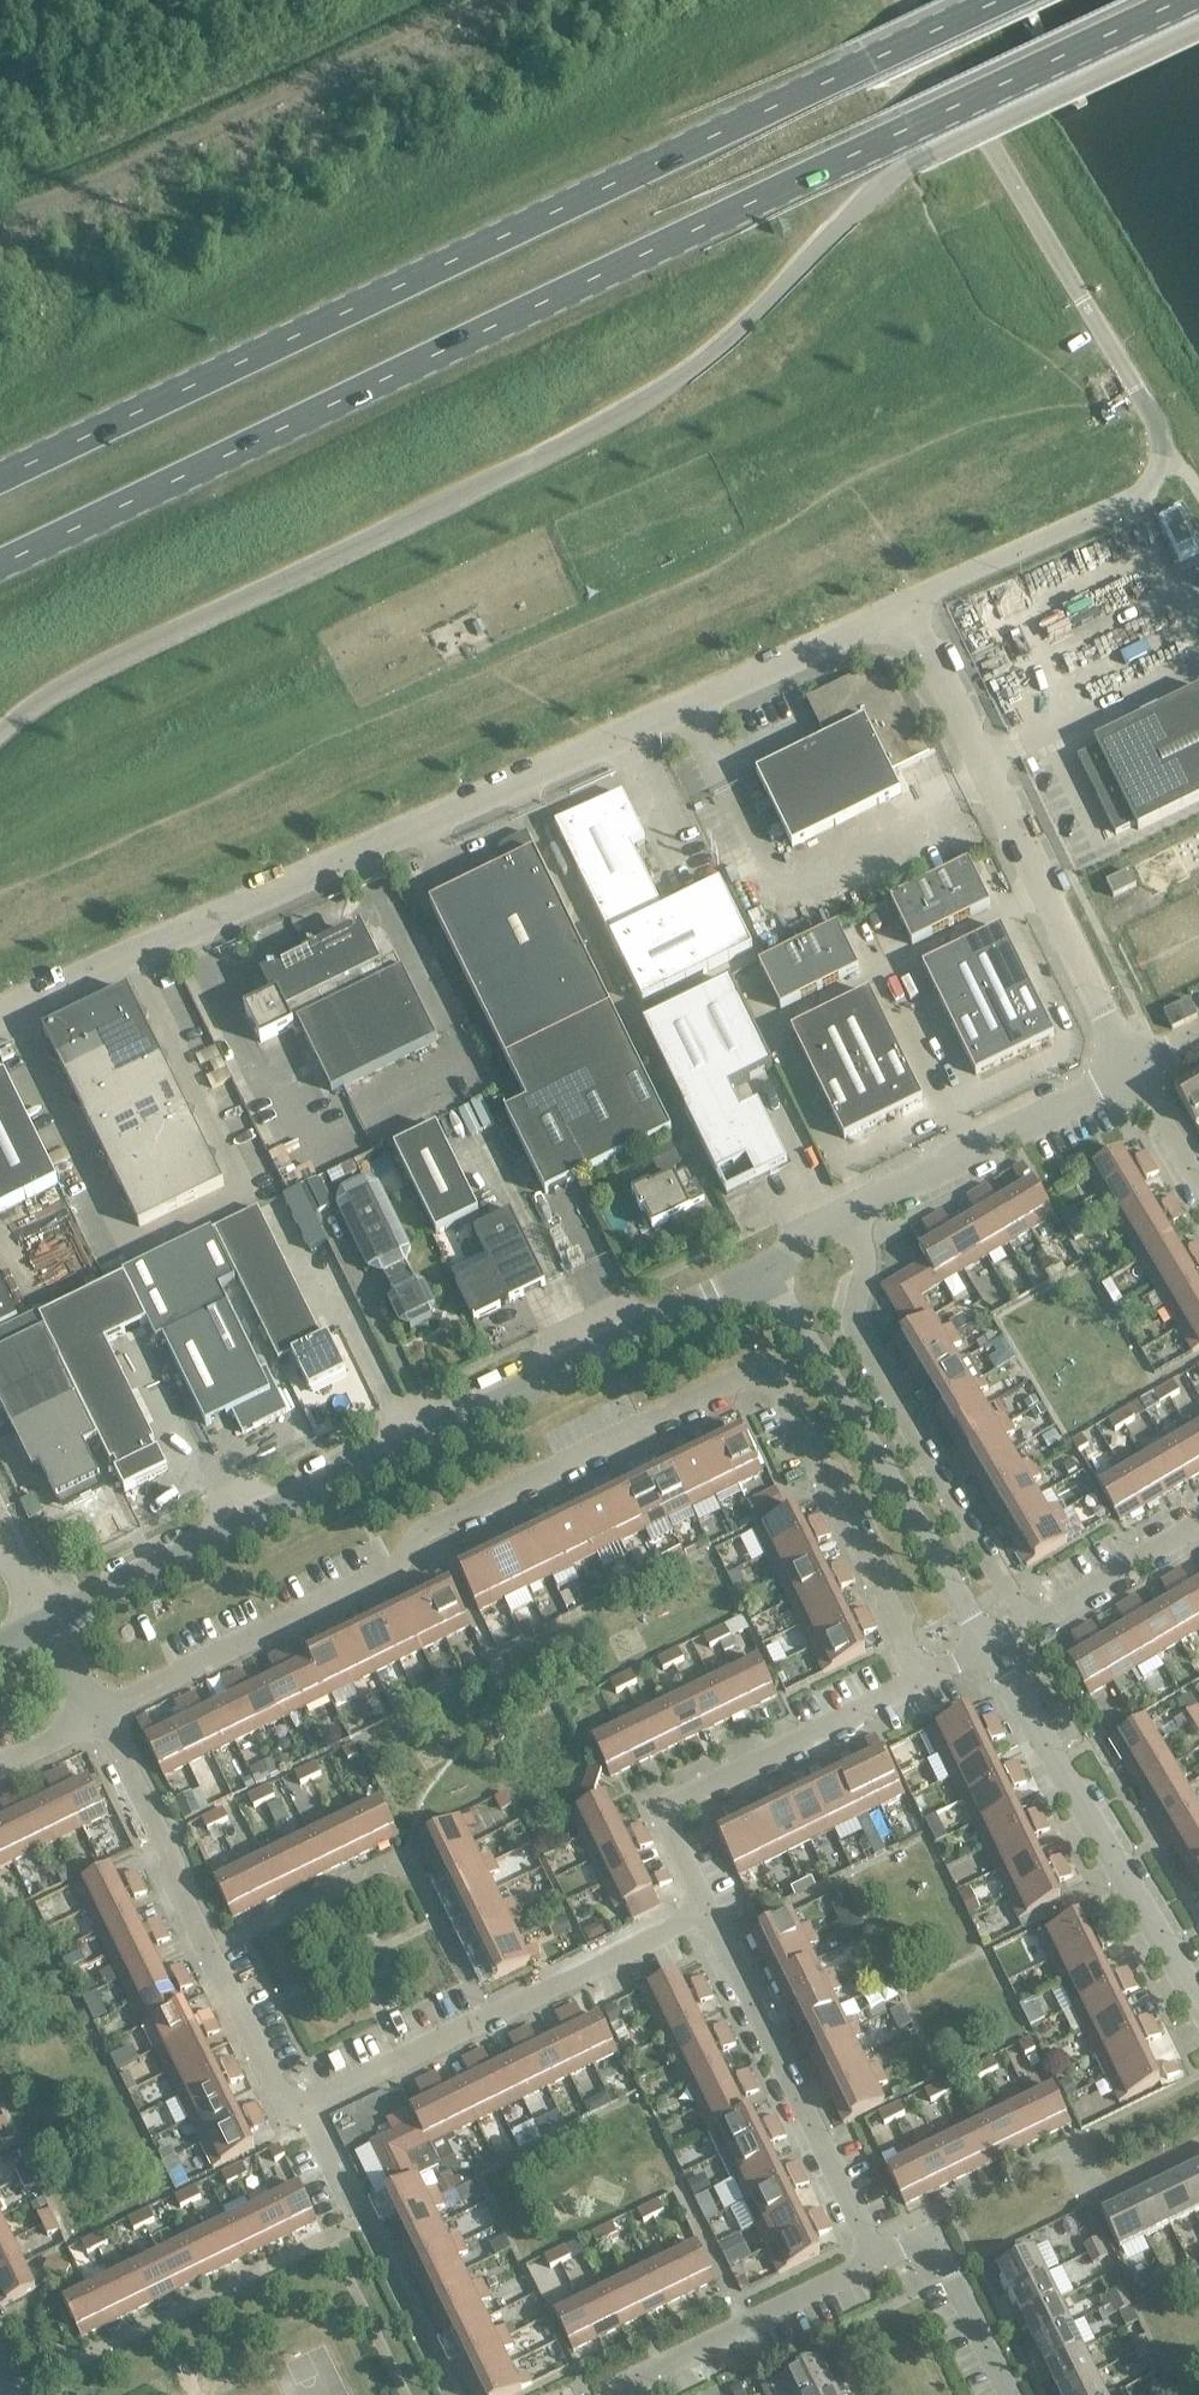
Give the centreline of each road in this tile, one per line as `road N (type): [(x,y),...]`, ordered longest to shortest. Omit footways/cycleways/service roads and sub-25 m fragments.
road 1 (unclassified): [(0,729),(98,662),(683,377),(902,167),(1198,29)]
road 2 (trunk): [(0,565),(1183,0)]
road 3 (trunk): [(1000,0),(0,469)]
road 4 (residential): [(89,1714),(410,1565),(431,1531),(728,1382),(780,1398),(927,1675)]
road 5 (unclassified): [(907,602),(0,1016)]
road 6 (unclassified): [(42,1621),(760,1270)]
road 7 (unclassified): [(1166,460),(1162,433),(910,0)]
road 8 (unclassified): [(1131,1064),(907,602)]
road 9 (residential): [(1022,1623),(849,1337),(871,1227),(859,1199)]
road 10 (residential): [(301,2104),(284,2094),(89,1714)]
road 11 (residential): [(703,1911),(301,2104)]
road 12 (unclassified): [(760,1270),(985,1647)]
road 13 (residential): [(1198,2005),(985,1647)]
road 14 (residential): [(703,1911),(662,1825),(673,1794),(927,1675)]
road 15 (residential): [(876,2265),(703,1911)]
road 16 (unclassified): [(859,1199),(1131,1064)]
road 17 (unclassified): [(1166,460),(1152,489),(907,602)]
road 18 (residential): [(604,2394),(876,2265)]
road 19 (residential): [(1009,2394),(948,2265),(910,2253),(876,2265)]
road 20 (residential): [(1022,1623),(1198,1528)]
road 21 (residential): [(1198,1193),(1131,1064)]
road 22 (unclassified): [(760,1270),(798,1229),(859,1199)]
road 23 (residential): [(358,2213),(301,2104)]

